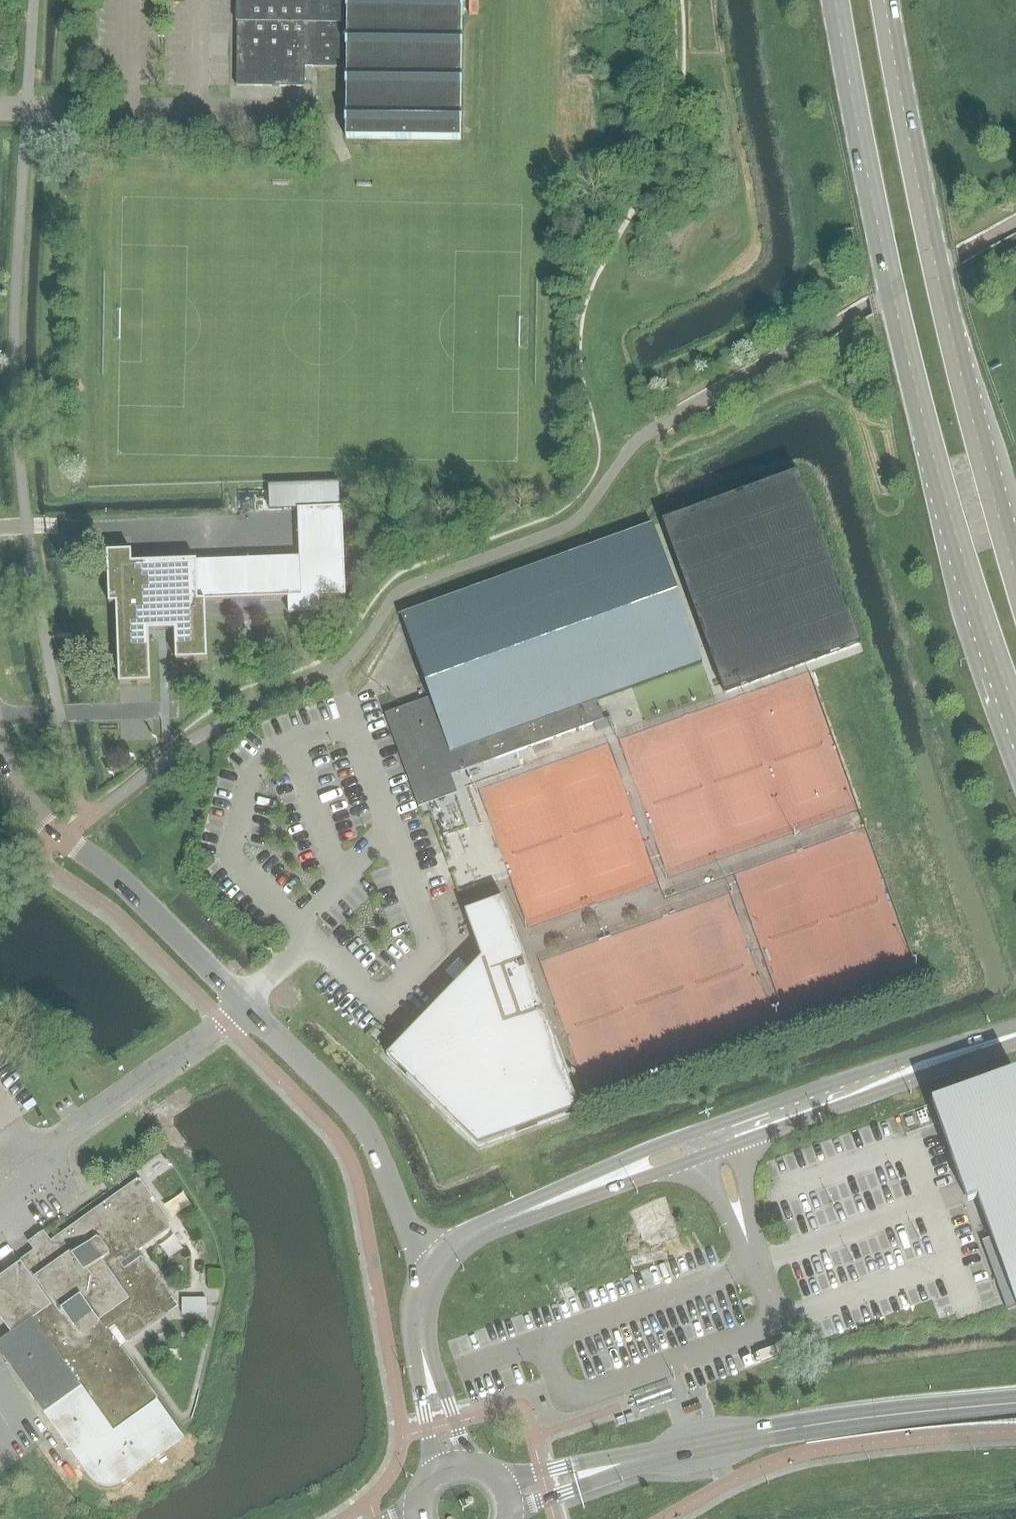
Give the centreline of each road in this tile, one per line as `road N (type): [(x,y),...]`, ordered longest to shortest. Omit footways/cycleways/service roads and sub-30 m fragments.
road 1 (primary): [(836,0),(934,465),(1015,717)]
road 2 (unclassified): [(437,1267),(410,1231),(359,1121),(117,877),(30,807),(0,750)]
road 3 (primary): [(1015,575),(947,315),(885,0)]
road 4 (secondary): [(633,1462),(803,1427),(1015,1402)]
road 5 (primary): [(1015,1026),(709,1128)]
road 6 (primary): [(734,1146),(1015,1045)]
road 7 (secondary): [(475,1233),(734,1146)]
road 8 (secondary): [(709,1128),(498,1215),(475,1233)]
road 9 (secondary): [(419,1322),(414,1354),(439,1471)]
road 10 (secondary): [(466,1463),(419,1322)]
road 11 (secondary): [(633,1462),(596,1461),(501,1481)]
road 12 (secondary): [(511,1509),(609,1479),(633,1462)]

